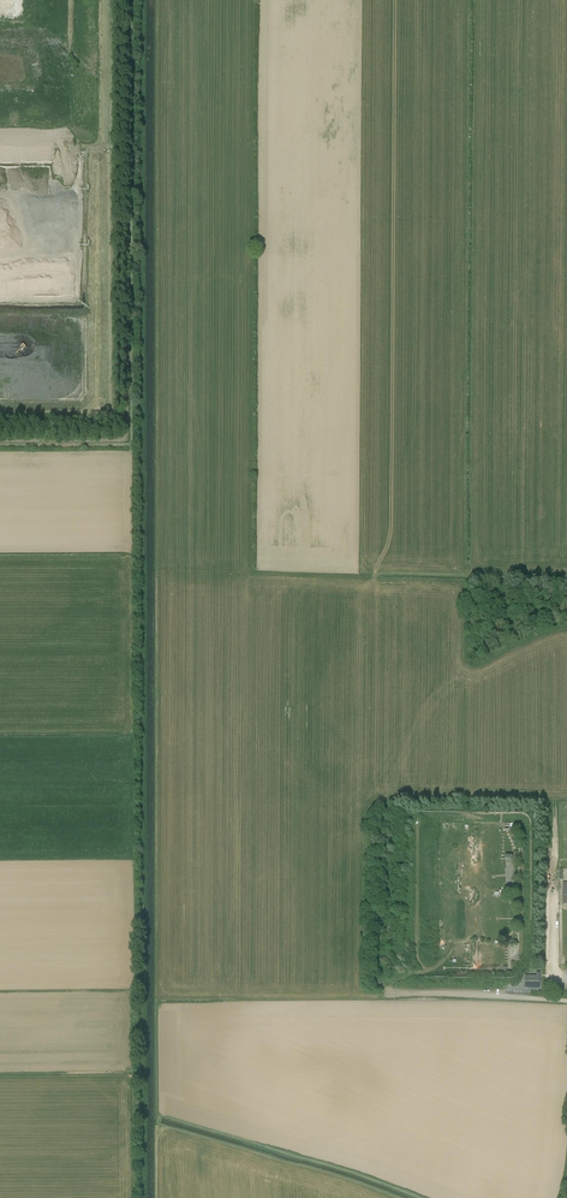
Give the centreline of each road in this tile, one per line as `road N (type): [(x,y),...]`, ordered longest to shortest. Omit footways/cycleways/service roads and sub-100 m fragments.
road 1 (track): [(383,993),(566,999)]

